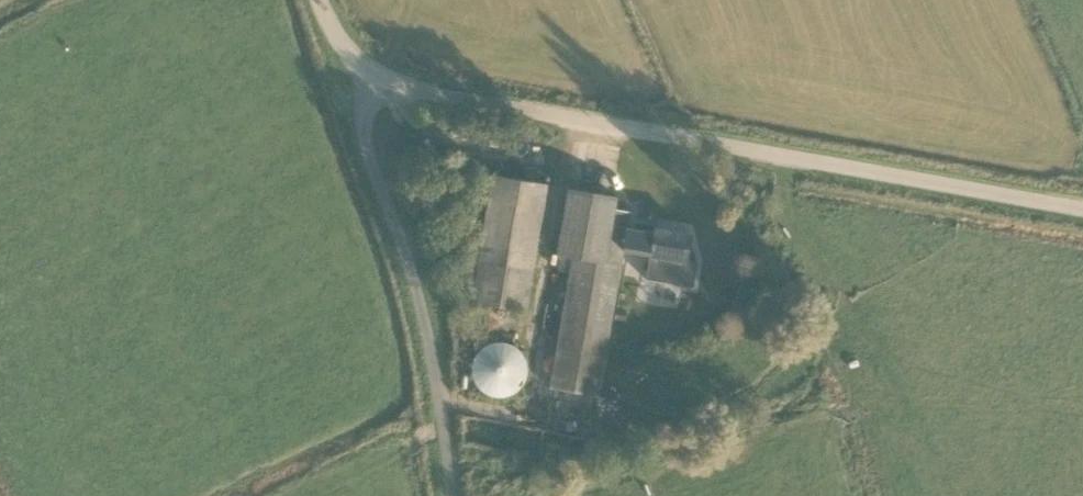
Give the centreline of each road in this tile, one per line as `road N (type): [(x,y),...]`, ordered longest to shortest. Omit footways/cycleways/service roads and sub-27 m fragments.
road 1 (unclassified): [(314,0),(323,26),(358,70),(398,89),(1082,210)]

